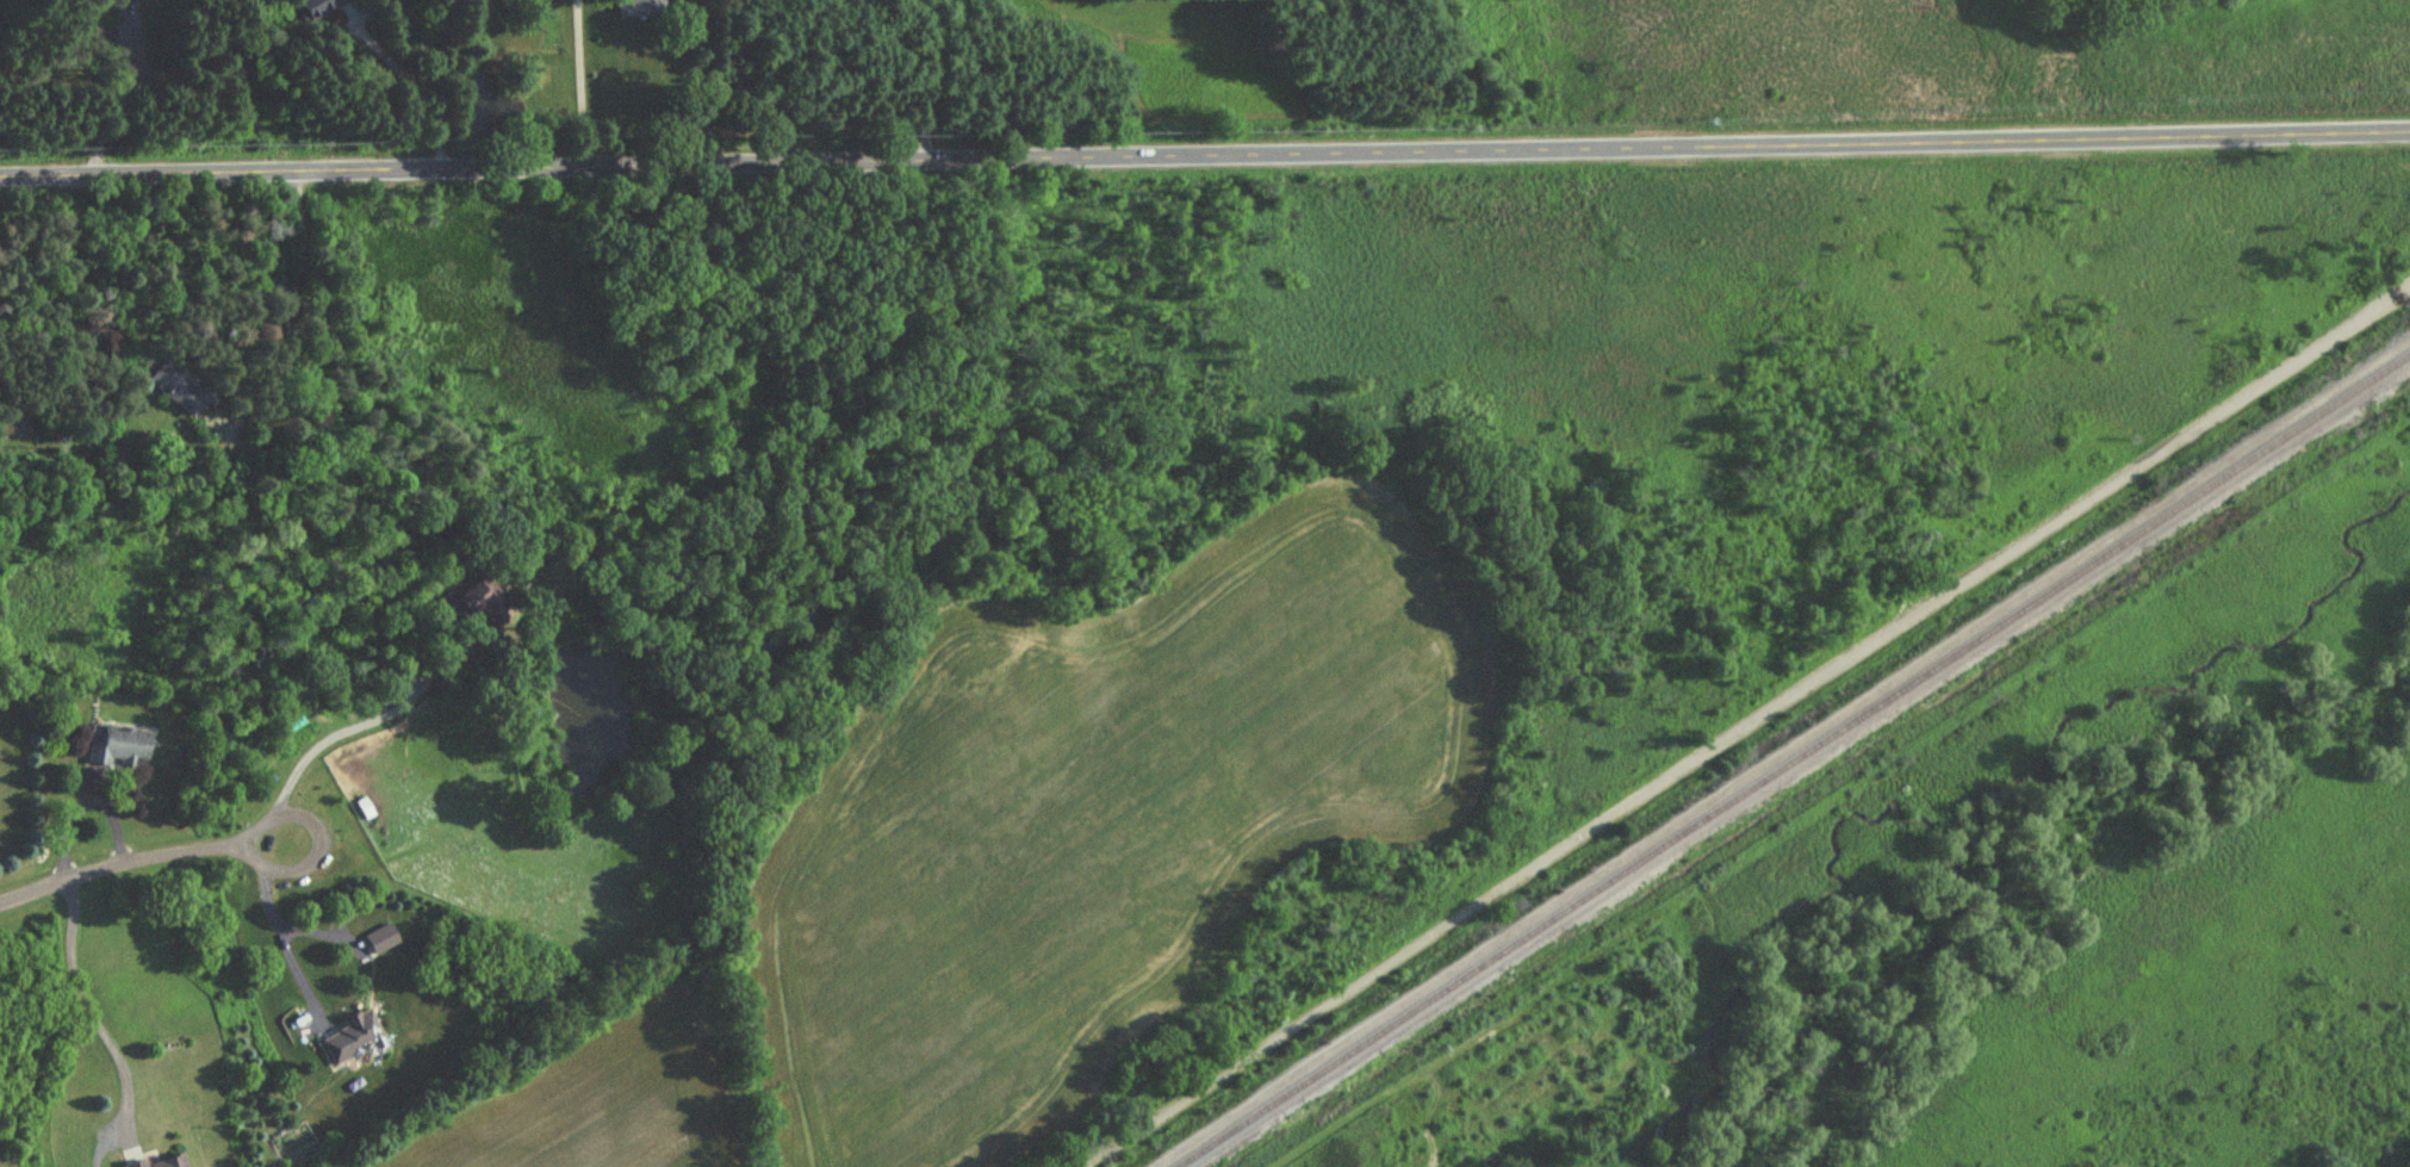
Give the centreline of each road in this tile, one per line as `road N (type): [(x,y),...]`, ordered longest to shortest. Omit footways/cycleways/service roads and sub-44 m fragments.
road 1 (tertiary): [(2409,131),(0,178)]
road 2 (residential): [(1086,1166),(2400,294)]
road 3 (residential): [(0,902),(138,859),(292,839)]

